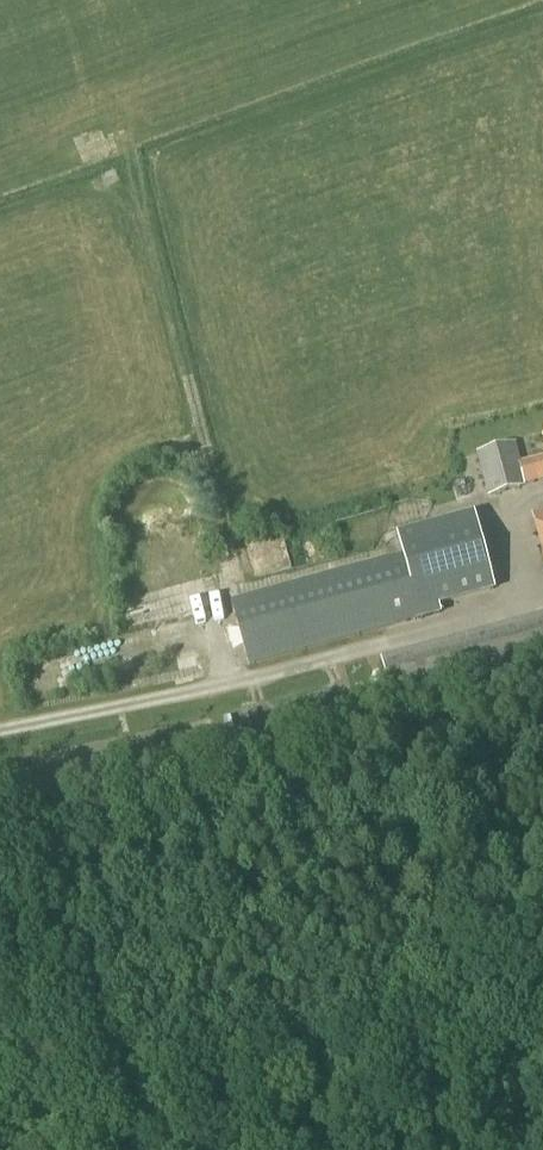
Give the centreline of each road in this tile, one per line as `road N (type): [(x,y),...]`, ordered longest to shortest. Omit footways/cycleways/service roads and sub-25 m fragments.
road 1 (track): [(0,730),(258,685),(533,607),(505,512),(542,500)]

